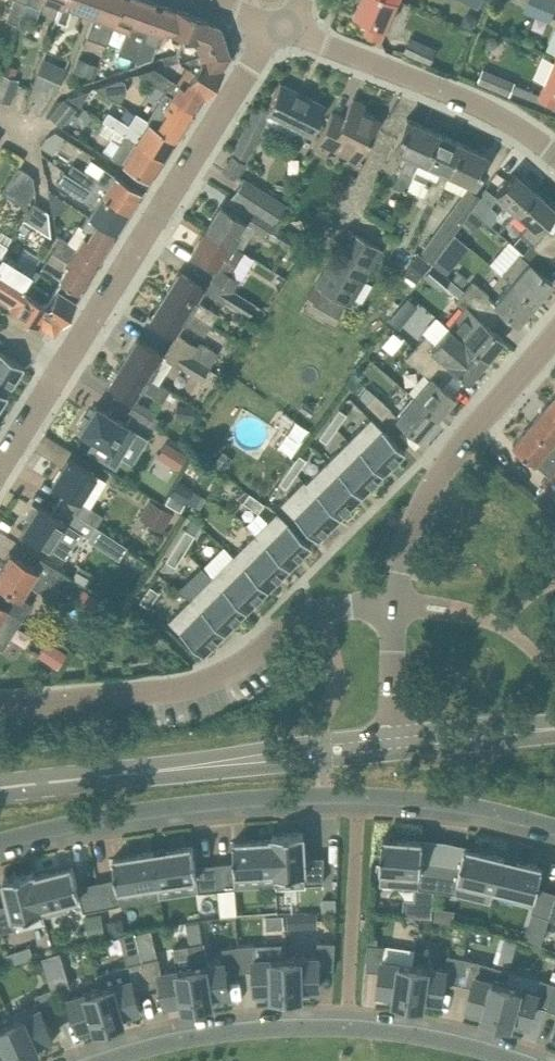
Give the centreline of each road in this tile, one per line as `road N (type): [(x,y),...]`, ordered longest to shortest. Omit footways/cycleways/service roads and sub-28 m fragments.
road 1 (residential): [(0,841),(83,820),(266,796),(391,797),(554,828)]
road 2 (residential): [(0,709),(197,684),(241,668),(283,630),(323,613),(392,609)]
road 3 (residential): [(112,1060),(167,1045),(306,1028),(412,1036),(509,1060)]
road 4 (residential): [(67,362),(282,25)]
road 5 (tertiary): [(0,787),(393,742)]
road 6 (unclassified): [(392,609),(409,538),(436,480),(554,334)]
road 7 (residential): [(554,154),(507,119),(282,25)]
road 8 (tertiary): [(393,742),(554,728)]
road 9 (unclassified): [(393,742),(392,609)]
road 10 (residential): [(0,468),(67,362)]

